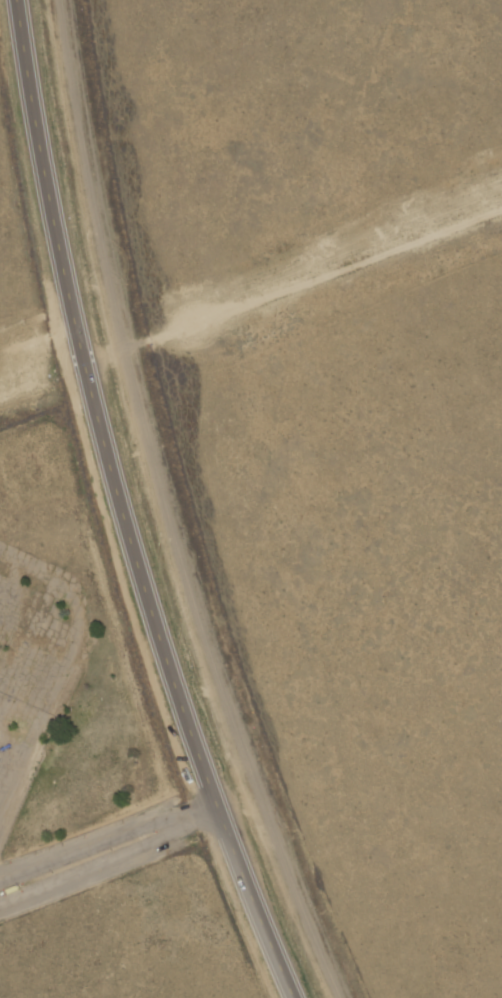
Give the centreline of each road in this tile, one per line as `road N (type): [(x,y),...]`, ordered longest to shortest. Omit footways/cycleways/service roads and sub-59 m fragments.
road 1 (secondary): [(10,0),(30,156),(125,509),(218,803),(299,997)]
road 2 (track): [(501,202),(86,363)]
road 3 (residential): [(218,803),(0,893)]

